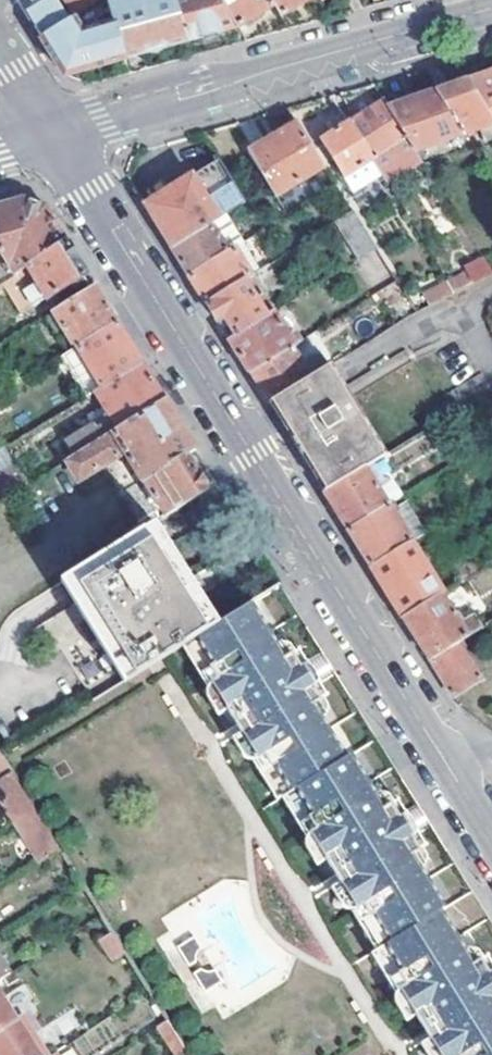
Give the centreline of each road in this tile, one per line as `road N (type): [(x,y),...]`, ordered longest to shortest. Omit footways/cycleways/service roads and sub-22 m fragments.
road 1 (tertiary): [(491,836),(53,134)]
road 2 (residential): [(53,134),(491,6)]

